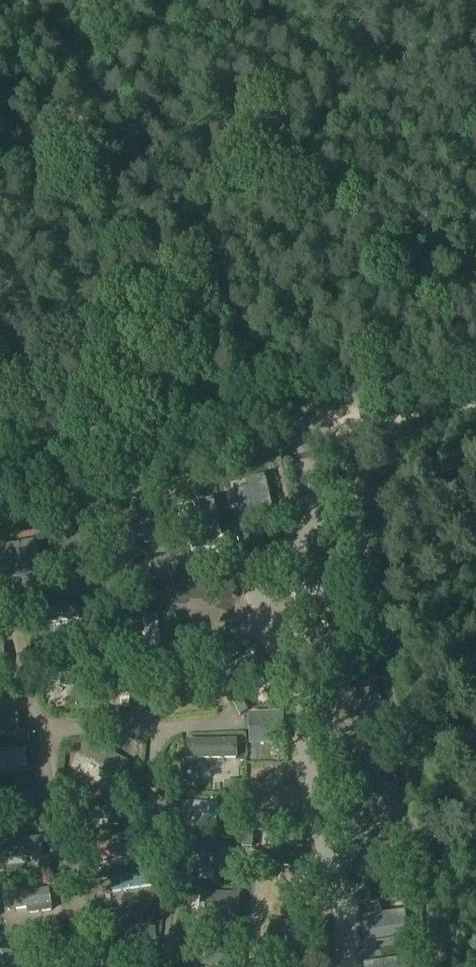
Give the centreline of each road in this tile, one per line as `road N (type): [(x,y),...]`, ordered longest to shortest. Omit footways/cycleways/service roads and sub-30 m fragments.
road 1 (track): [(325,404),(349,468),(419,840)]
road 2 (unclassified): [(0,466),(325,404)]
road 3 (track): [(325,404),(475,376)]
road 4 (track): [(419,840),(442,966)]

